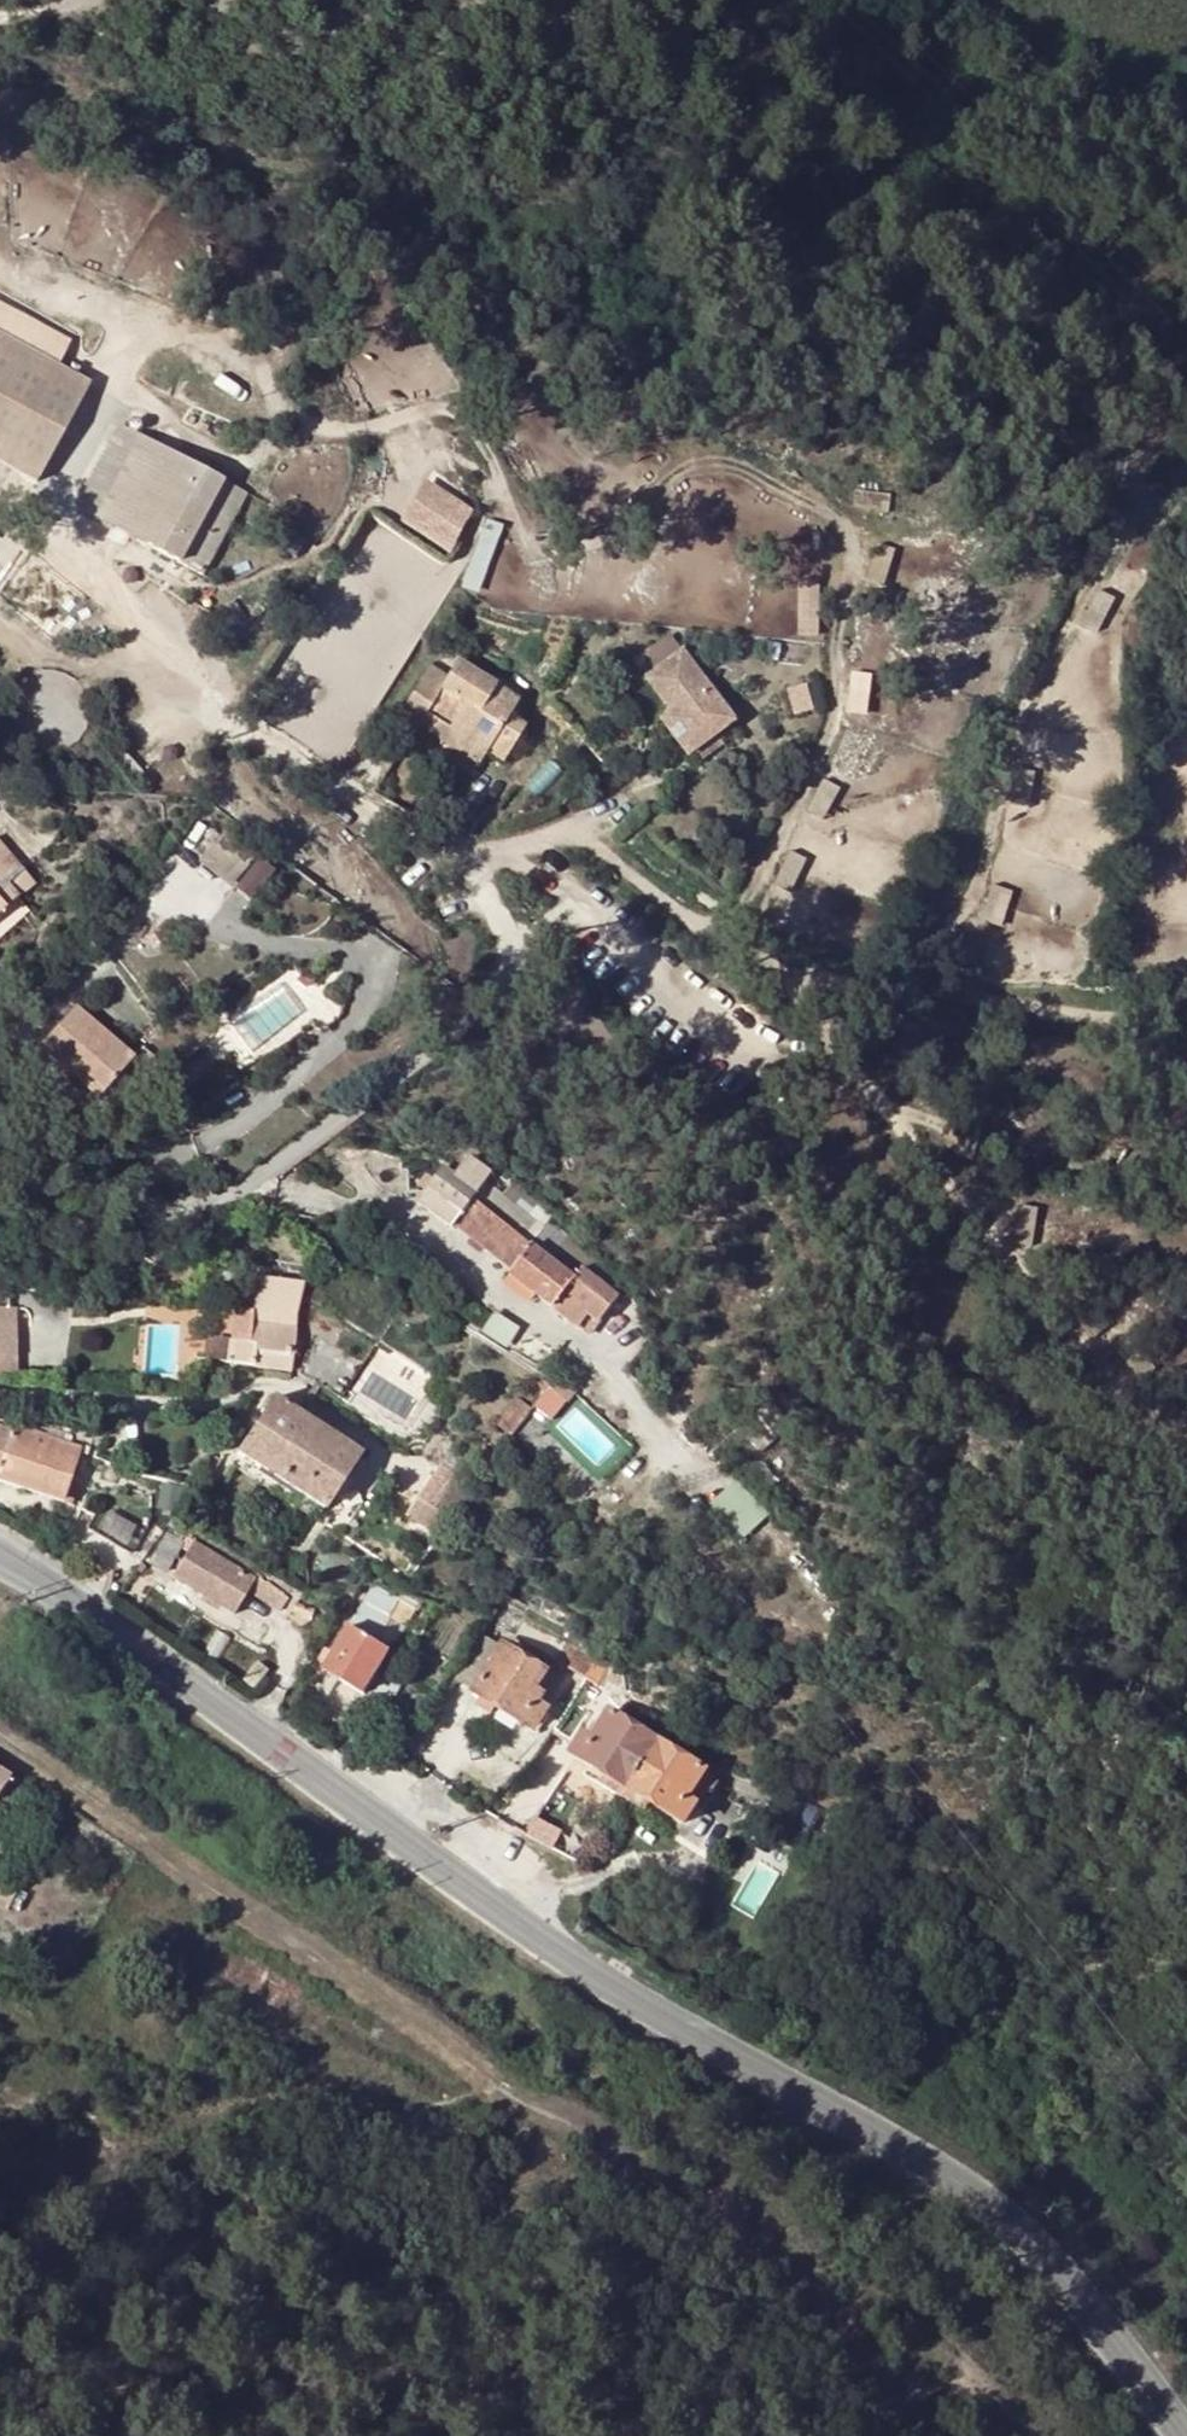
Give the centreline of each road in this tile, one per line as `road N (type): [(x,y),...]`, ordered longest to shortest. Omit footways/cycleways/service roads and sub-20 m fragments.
road 1 (tertiary): [(0,1547),(23,1556),(641,2007),(898,2139),(1028,2227),(1184,2435)]
road 2 (track): [(0,270),(246,355),(272,406),(291,422),(320,430),(380,427),(434,408),(461,418),(485,447),(525,540),(542,548),(586,546),(616,533),(690,464),(744,465),(822,511),(844,553),(836,724),(724,939)]
road 3 (track): [(1186,1012),(1059,1014),(794,969),(724,939),(584,836),(566,832),(459,870),(499,928),(503,952)]
road 4 (track): [(142,319),(50,541),(246,733),(459,870)]
road 5 (track): [(631,394),(505,345),(393,190),(360,176),(267,172),(182,152),(0,83)]
road 6 (track): [(889,985),(963,901),(992,845),(1029,707),(1059,635),(1108,564),(1127,445),(1157,407),(1186,398)]
road 7 (track): [(1186,1451),(1155,1435),(1110,1389),(986,1221),(827,1039),(791,987),(794,969)]
road 8 (track): [(0,1731),(503,2080)]
road 9 (track): [(503,2080),(687,2202),(791,2286),(932,2435)]
road 10 (residential): [(503,952),(507,973),(485,1009),(263,1177),(220,1198),(153,1211)]
road 11 (track): [(0,628),(51,658),(112,675),(181,663)]
road 12 (residential): [(111,1211),(0,1261)]

